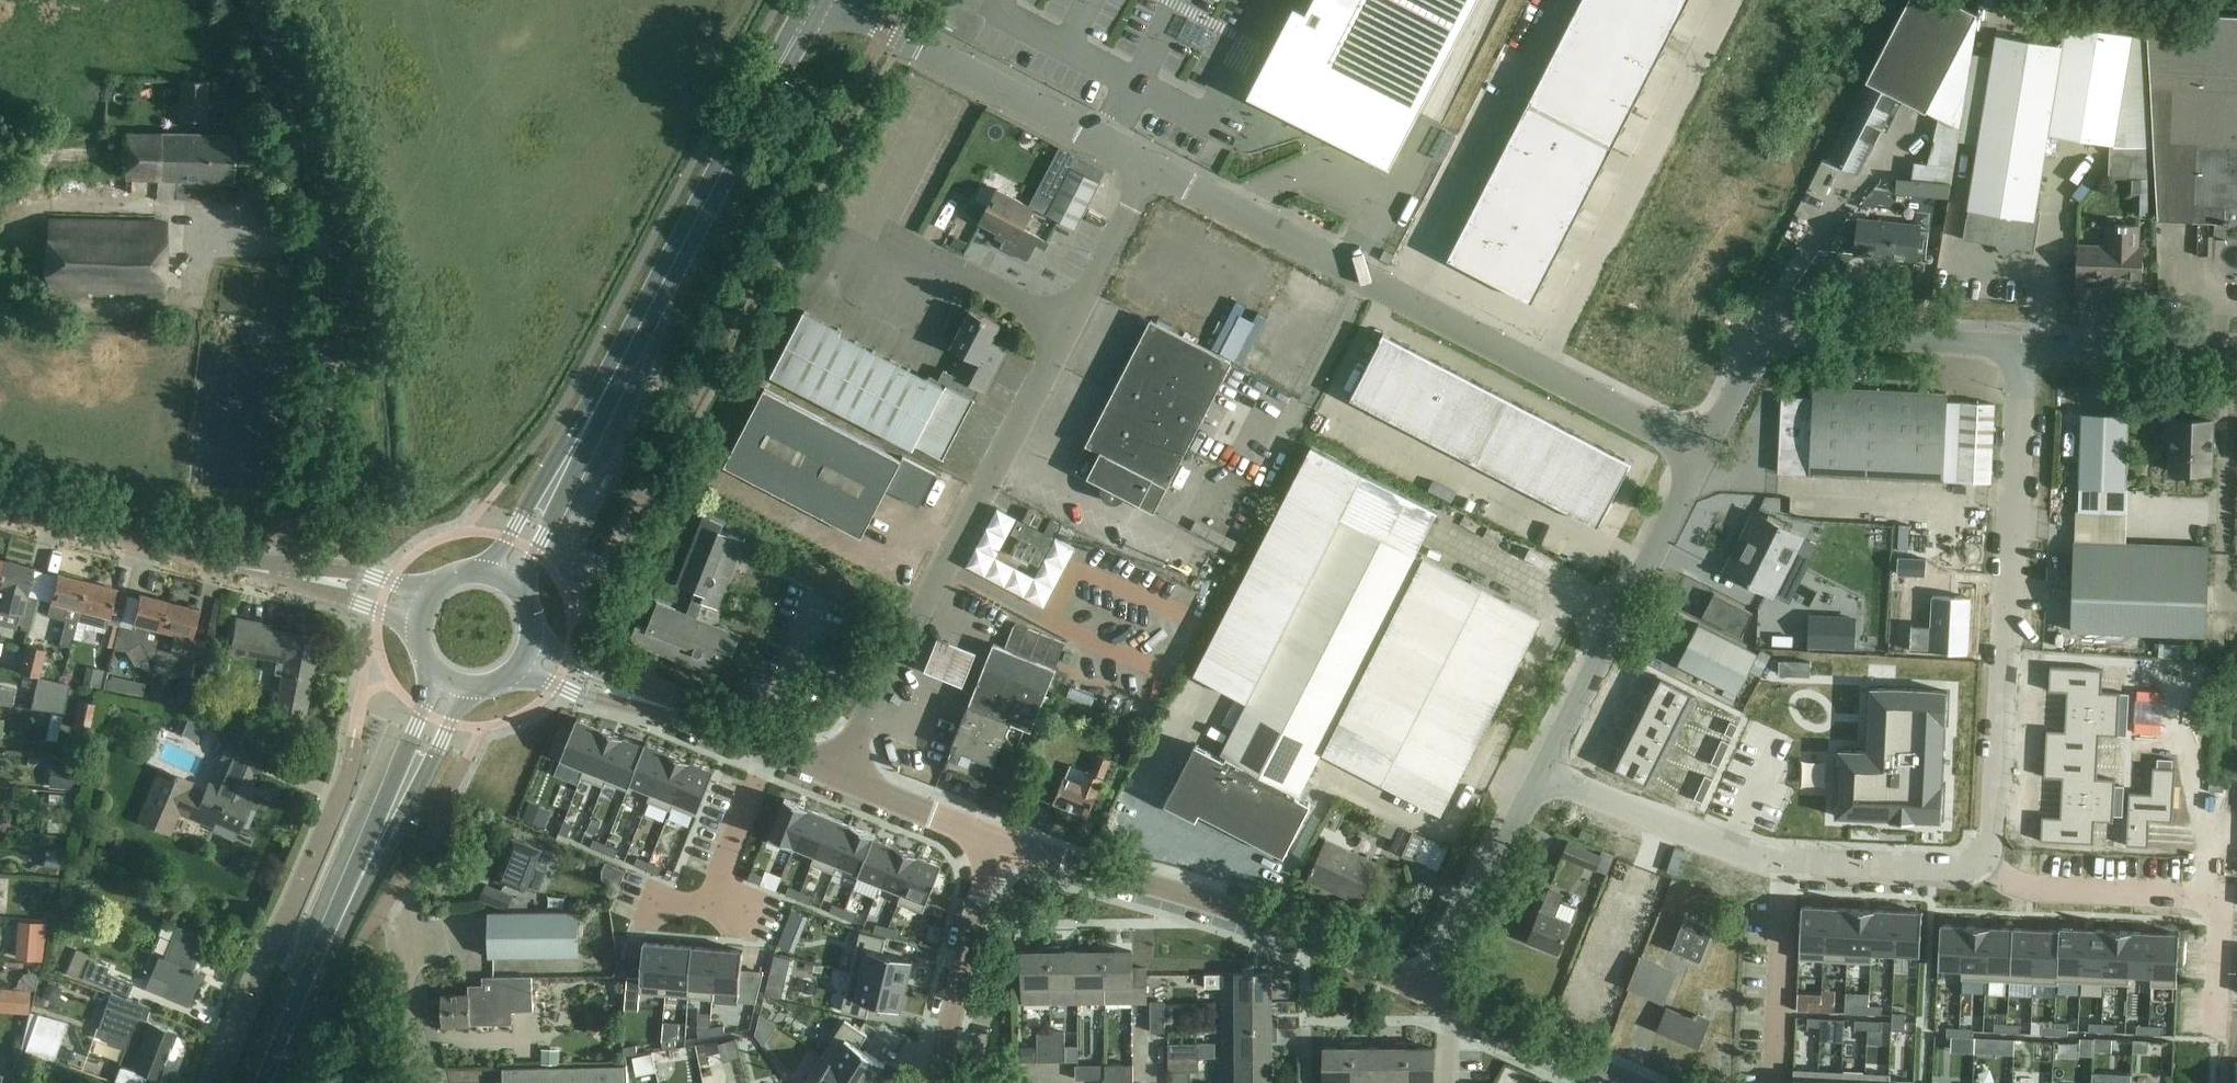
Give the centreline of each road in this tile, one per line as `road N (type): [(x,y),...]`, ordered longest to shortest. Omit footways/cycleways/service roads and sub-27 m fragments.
road 1 (secondary): [(502,578),(671,253),(817,0)]
road 2 (residential): [(830,776),(1133,193)]
road 3 (unclassified): [(278,576),(330,327),(333,276),(331,223),(316,168),(254,0)]
road 4 (residential): [(1980,860),(1992,839),(2026,348)]
road 5 (tertiary): [(1433,1007),(985,837)]
road 6 (residential): [(1546,775),(1765,862),(1964,868),(1980,860)]
road 7 (secondary): [(452,686),(352,893),(275,1082)]
road 8 (residential): [(1347,265),(1704,451)]
road 9 (residential): [(1704,451),(1748,364),(1774,344),(2026,348)]
road 10 (residential): [(1980,860),(2019,886),(2194,896),(2215,904),(2215,1038)]
road 11 (residential): [(353,739),(344,782),(219,1082)]
road 12 (residential): [(1546,775),(1704,451)]
road 13 (unclassified): [(1148,166),(836,0)]
road 14 (tertiary): [(830,776),(530,656)]
road 15 (residential): [(1433,1007),(1546,775)]
road 16 (residential): [(937,1082),(985,837)]
road 17 (residential): [(1347,265),(1378,209),(1341,176),(1304,171),(1217,200)]
road 18 (residential): [(232,569),(0,510)]
road 19 (residential): [(2026,348),(2236,358)]
road 20 (tertiary): [(1616,1082),(1433,1007)]
road 21 (residential): [(430,1082),(403,949),(424,930),(454,928)]
road 22 (tertiary): [(985,837),(830,776)]
road 23 (residential): [(1217,200),(1347,265)]

